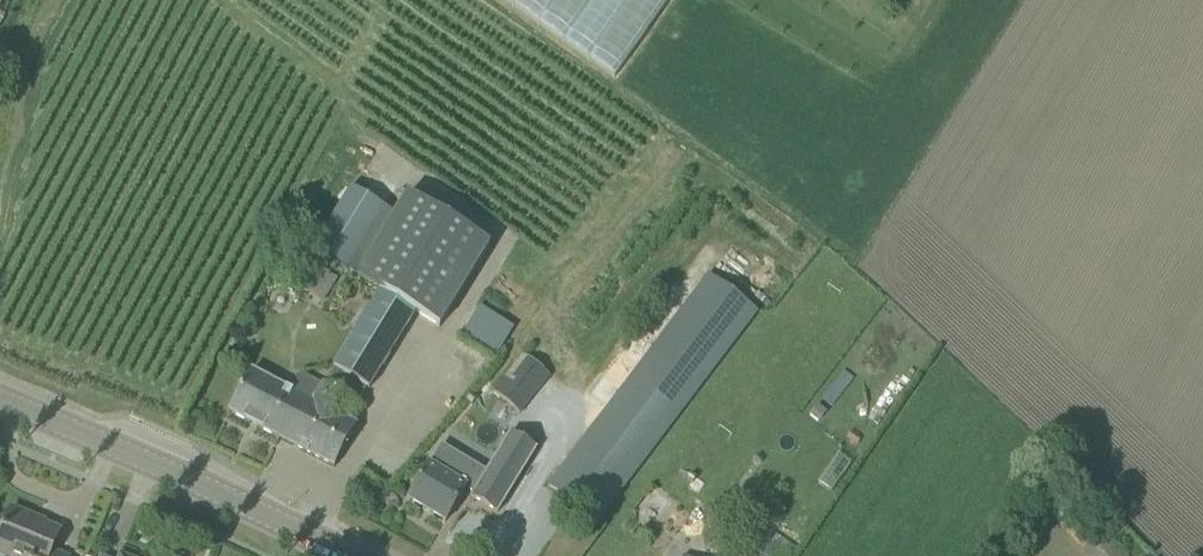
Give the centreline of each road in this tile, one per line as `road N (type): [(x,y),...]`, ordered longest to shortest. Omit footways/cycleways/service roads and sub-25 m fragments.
road 1 (secondary): [(344,555),(0,401)]

